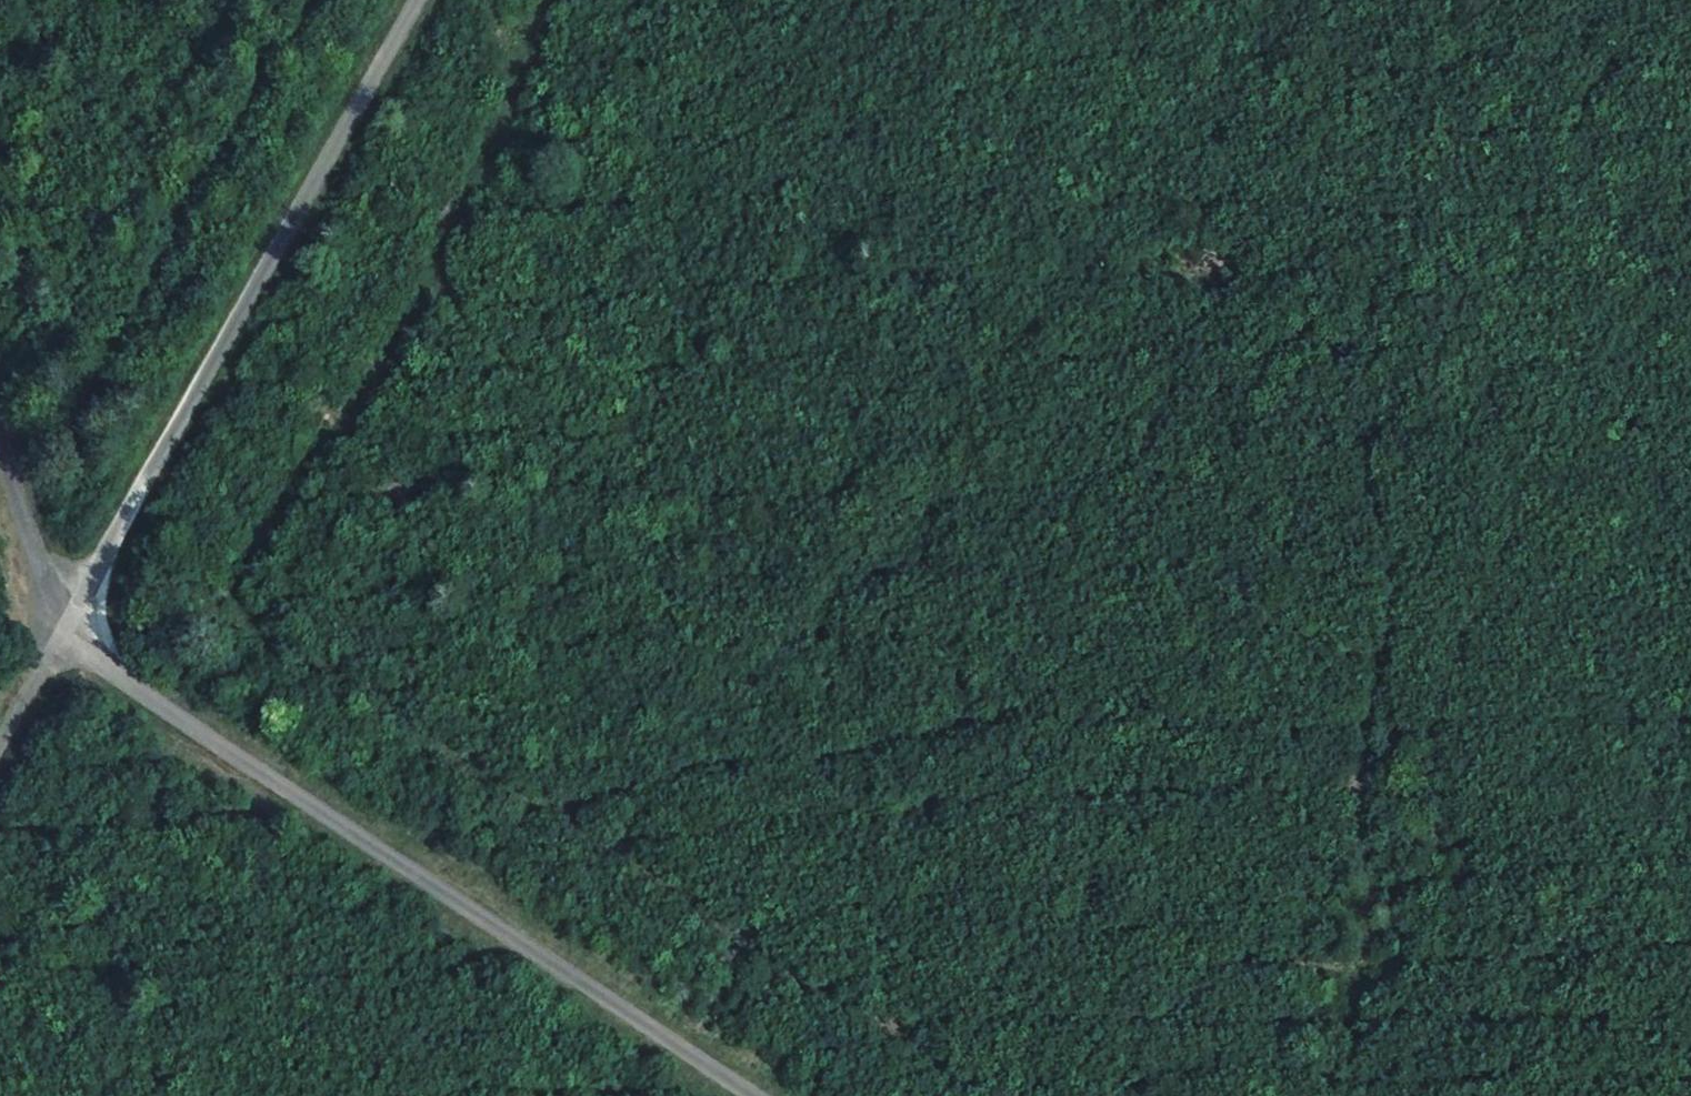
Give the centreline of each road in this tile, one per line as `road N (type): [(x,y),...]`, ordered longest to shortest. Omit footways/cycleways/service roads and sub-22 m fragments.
road 1 (unclassified): [(67,632),(157,706),(754,1095)]
road 2 (unclassified): [(67,632),(411,0)]
road 3 (track): [(0,457),(67,632)]
road 4 (track): [(0,748),(67,632)]

